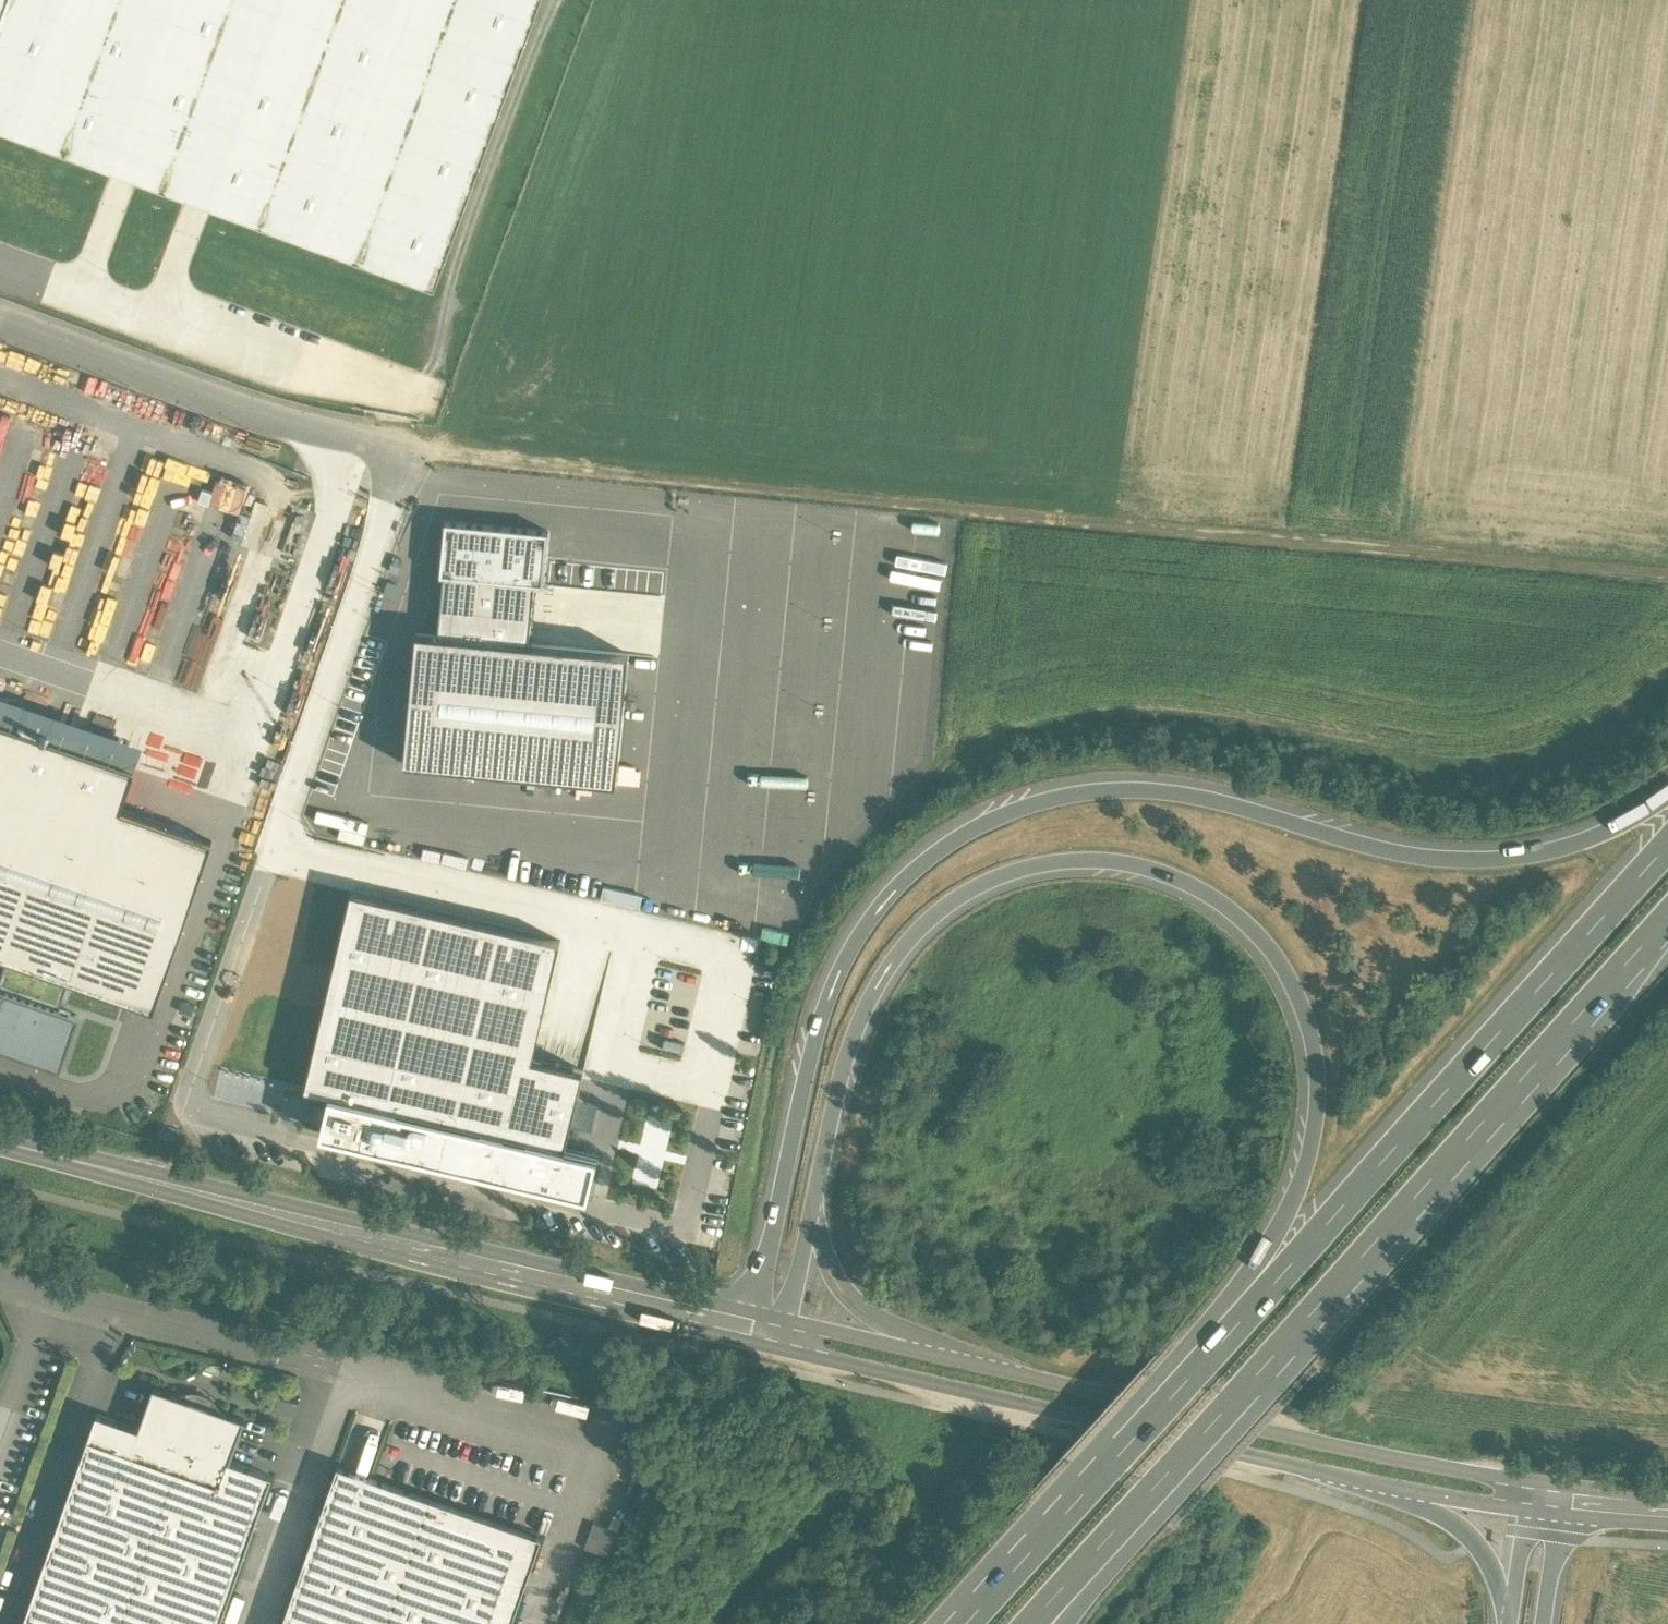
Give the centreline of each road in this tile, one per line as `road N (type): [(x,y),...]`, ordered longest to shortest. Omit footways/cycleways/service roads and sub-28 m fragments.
road 1 (motorway): [(1667,790),(1620,825),(1567,843),(1458,861),(1348,841),(1233,802),(1110,787),(1038,799),(979,824),(882,901),(844,960),(816,1027),(741,1328)]
road 2 (residential): [(0,308),(348,439),(1202,524)]
road 3 (motorway): [(815,1194),(844,1064),(880,986),(911,935),(949,903),(995,877),(1052,860),(1111,859),(1211,889),(1261,936),(1297,994),(1316,1072),(1316,1115),(1283,1215),(1199,1327),(1184,1379)]
road 4 (secondary): [(0,1142),(392,1247),(741,1328)]
road 5 (motorway): [(1163,1475),(1667,914)]
road 6 (motorway): [(1667,839),(1184,1379)]
road 7 (residential): [(1202,524),(1378,543),(1387,451),(1343,447),(1278,501)]
road 8 (secondary): [(1017,1392),(1368,1469)]
road 9 (motorway): [(1184,1379),(962,1623)]
road 10 (motorway): [(1017,1392),(884,1323),(843,1292),(815,1194)]
road 11 (track): [(1370,1418),(1667,1449)]
road 12 (track): [(1667,582),(1398,554),(1378,543)]
road 13 (secondary): [(779,1337),(1017,1392)]
road 14 (motorway): [(1368,1469),(1455,1517),(1490,1563),(1507,1621)]
road 15 (motorway): [(1025,1623),(1163,1475)]
road 16 (motorway): [(1069,1623),(1151,1526),(1163,1475)]
road 17 (secondary): [(1368,1469),(1533,1498)]
road 18 (motorway): [(779,1337),(815,1194)]
road 19 (motorway): [(1533,1498),(1507,1621)]
road 20 (motorway): [(1544,1623),(1558,1539),(1574,1503)]

